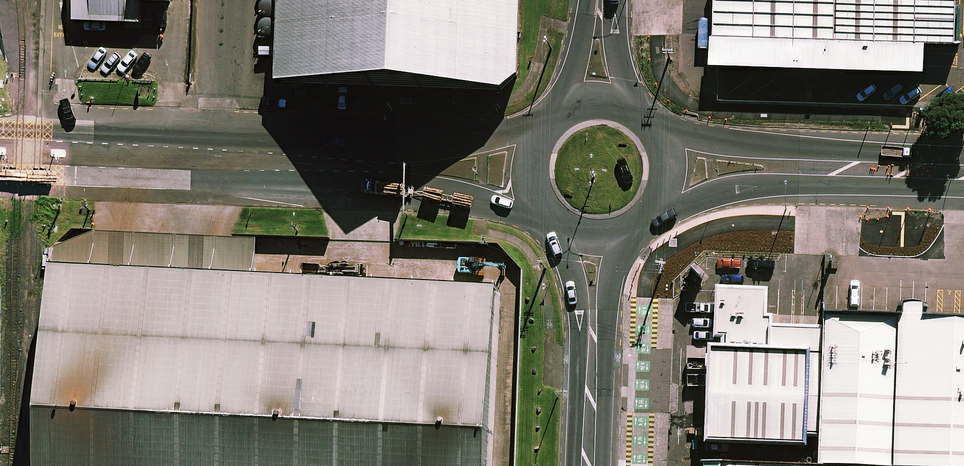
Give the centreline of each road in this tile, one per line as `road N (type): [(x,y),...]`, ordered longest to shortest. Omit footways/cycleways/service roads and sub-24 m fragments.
road 1 (unclassified): [(549,219),(397,191),(0,176)]
road 2 (unclassified): [(0,131),(398,143),(542,125)]
road 3 (secondary): [(963,172),(670,169)]
road 4 (secondary): [(589,465),(593,315)]

